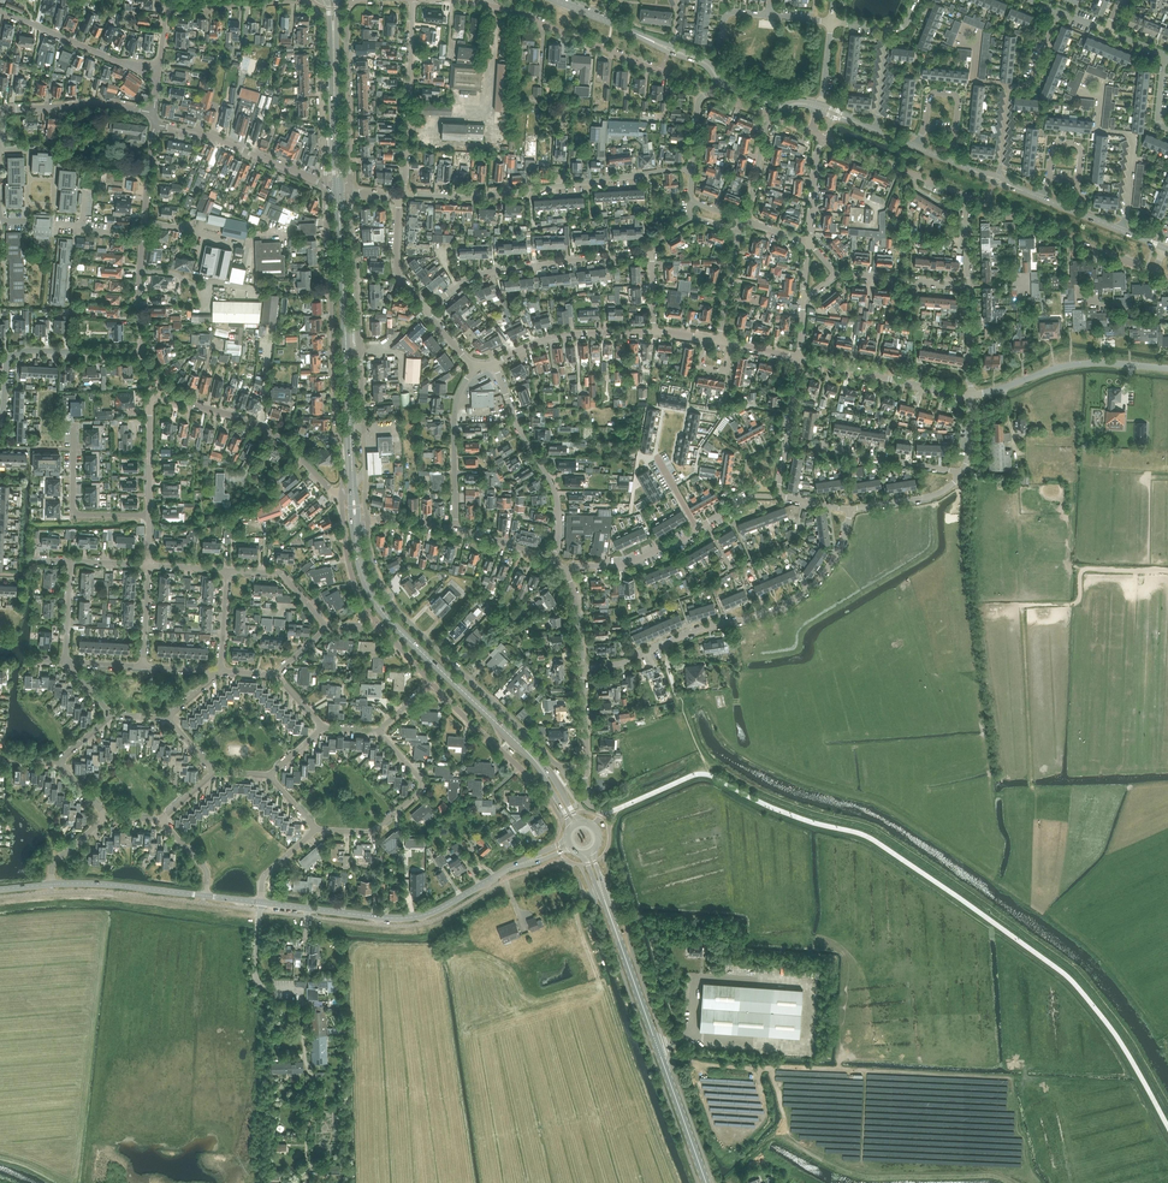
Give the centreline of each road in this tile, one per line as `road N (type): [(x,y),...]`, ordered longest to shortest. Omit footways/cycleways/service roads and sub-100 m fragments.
road 1 (residential): [(159,62),(166,8),(313,3),(326,186)]
road 2 (residential): [(582,665),(622,661),(797,596),(835,555),(851,509)]
road 3 (unclassified): [(261,902),(417,916),(569,845)]
road 4 (residential): [(557,766),(392,602),(375,573),(367,522)]
road 5 (secondary): [(706,1182),(602,891)]
road 6 (residential): [(326,186),(342,493)]
road 7 (secondary): [(531,757),(384,613),(362,571),(355,523)]
road 8 (tertiary): [(820,108),(776,106),(727,88),(701,62),(552,0)]
road 9 (residential): [(404,195),(463,197),(691,171)]
road 10 (residential): [(364,432),(349,190)]
road 11 (residential): [(425,311),(489,272),(649,253)]
road 12 (secondary): [(350,423),(338,189)]
road 13 (residential): [(143,353),(141,271),(154,126)]
road 14 (residential): [(554,561),(558,501),(492,365)]
road 15 (residential): [(1155,273),(967,198)]
road 16 (residential): [(971,395),(1090,362),(1167,368)]
road 17 (residential): [(0,425),(16,354),(143,353)]
road 18 (residential): [(404,195),(411,0)]
road 19 (residential): [(315,830),(372,832),(422,789),(379,732)]
road 20 (residential): [(661,71),(485,4)]
road 21 (track): [(308,1169),(318,1087),(293,1016),(299,989)]
road 22 (residential): [(326,186),(205,134),(154,126)]
road 23 (residential): [(349,190),(348,9)]
road 24 (residential): [(962,473),(787,441)]
road 25 (residential): [(799,360),(971,395)]
road 26 (residential): [(492,365),(549,339),(653,331)]
road 27 (residential): [(455,529),(457,403),(476,368)]
road 28 (residential): [(431,683),(549,798)]
road 29 (residential): [(967,198),(817,138)]
road 30 (secondary): [(338,189),(333,33)]
road 31 (residential): [(154,113),(108,104),(0,111)]
road 32 (unclassified): [(204,895),(52,884)]
road 33 (residential): [(135,68),(0,12)]
road 34 (residential): [(832,22),(732,12),(723,19),(720,49)]
road 35 (residential): [(149,515),(74,515),(74,449)]
road 36 (residential): [(342,493),(349,566),(378,623)]
road 37 (tertiary): [(1041,198),(916,147)]
road 38 (tertiary): [(1165,249),(1041,198)]
road 39 (residential): [(968,285),(835,275)]
road 40 (residential): [(571,566),(630,563),(695,529)]
road 41 (unclassified): [(326,627),(282,575),(227,571)]
road 42 (residential): [(425,311),(397,267),(399,198)]
road 43 (residential): [(149,515),(154,394)]
road 44 (residential): [(268,431),(154,394)]
road 45 (residential): [(851,509),(934,494),(962,473)]

